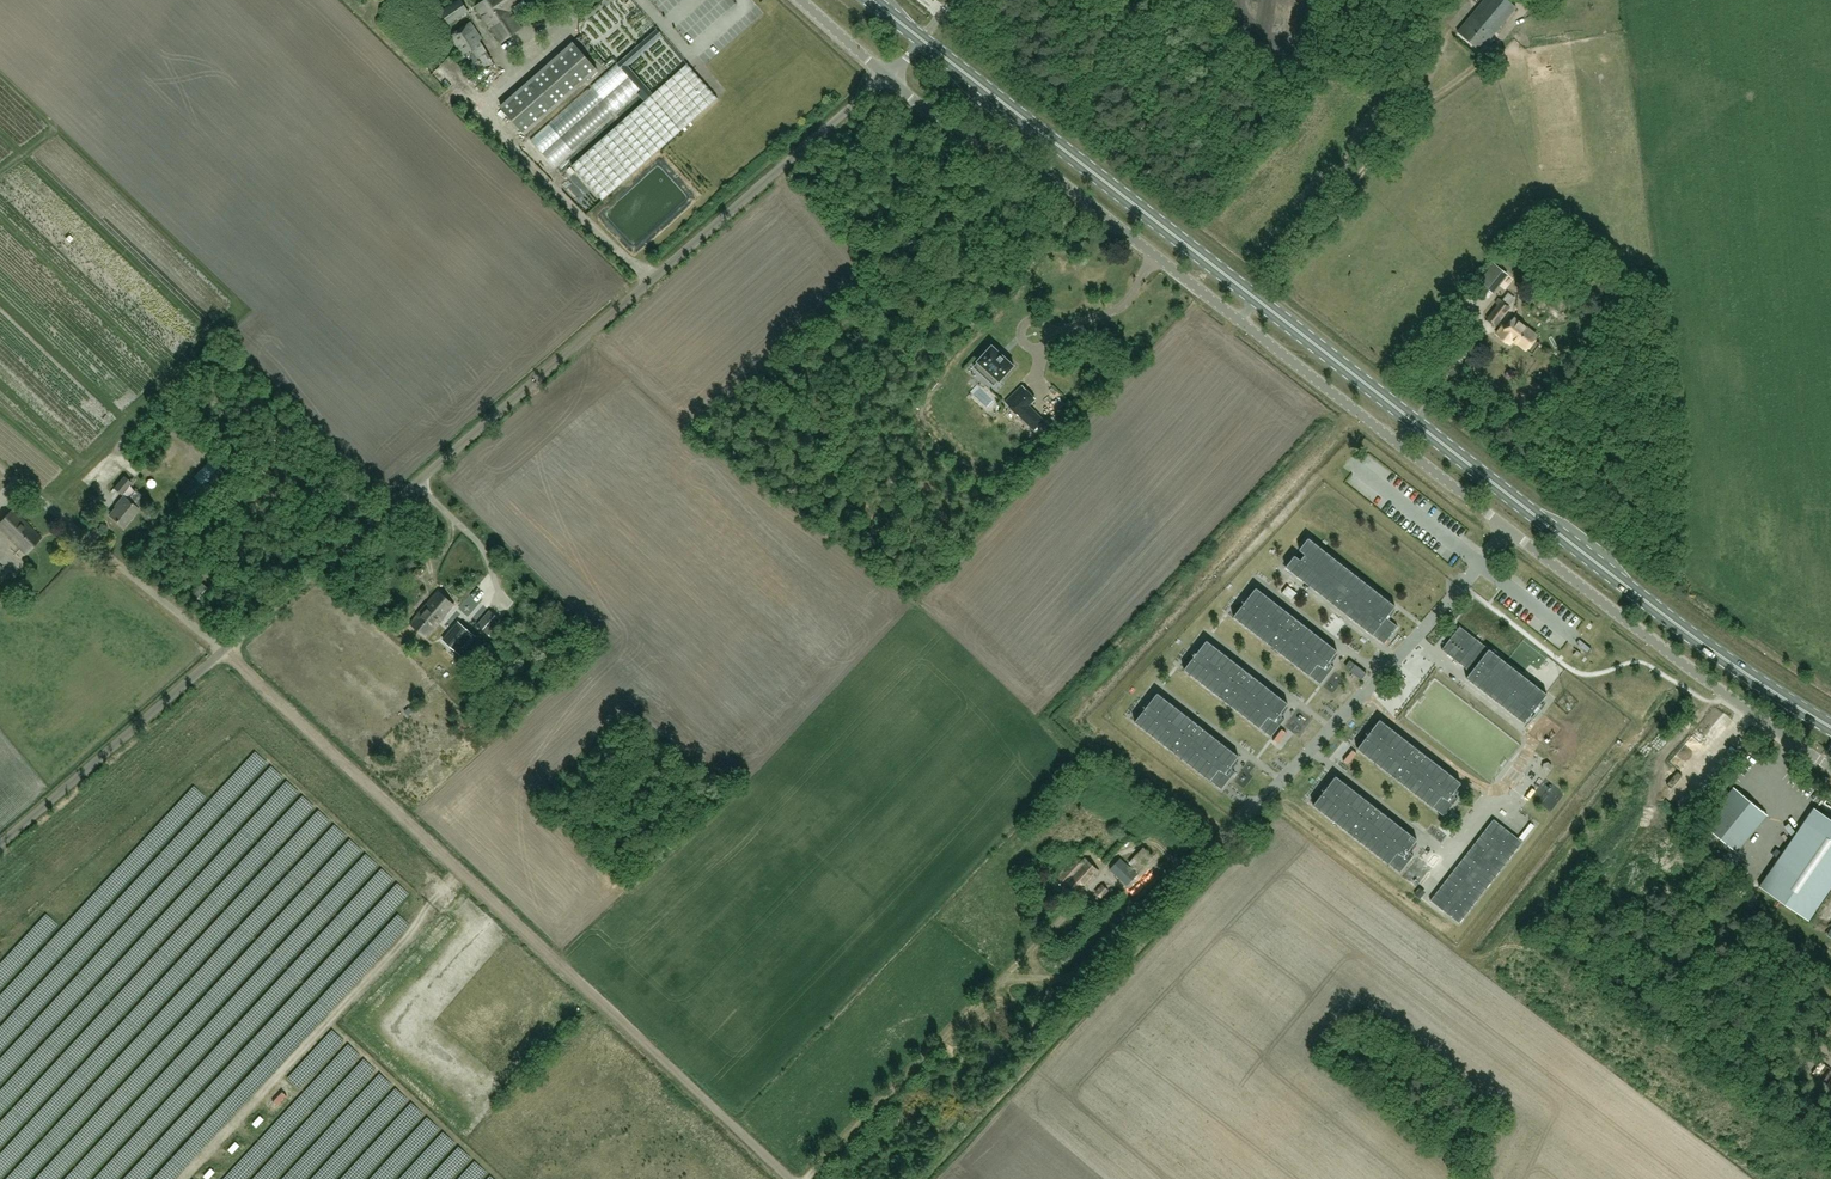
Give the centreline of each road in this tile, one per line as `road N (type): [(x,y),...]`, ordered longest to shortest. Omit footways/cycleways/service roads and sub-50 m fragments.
road 1 (unclassified): [(0,841),(887,76)]
road 2 (unclassified): [(1830,767),(1508,530),(1044,168),(942,119),(887,76)]
road 3 (primary): [(1830,728),(1729,661),(922,39)]
road 4 (track): [(224,648),(791,1178)]
road 5 (track): [(1241,825),(1180,871),(1082,969),(1055,980),(1003,979),(811,1178)]

